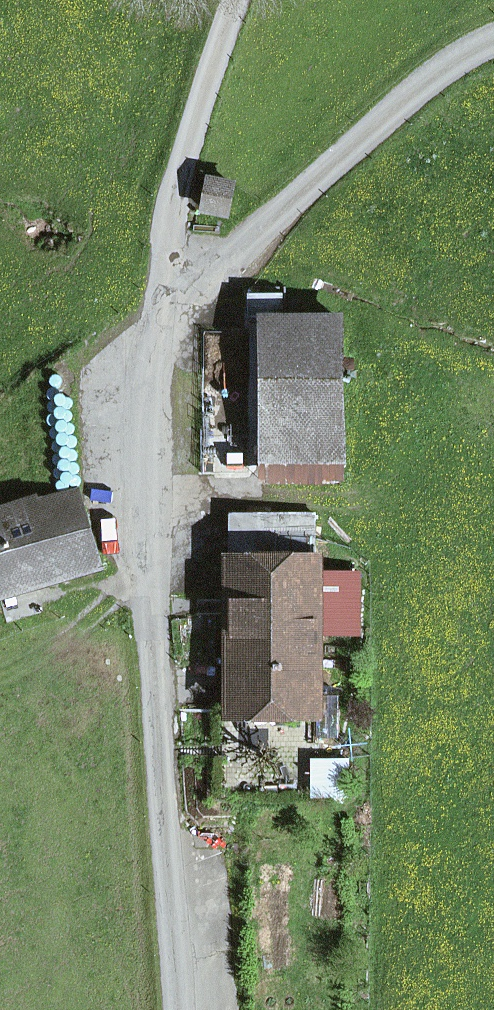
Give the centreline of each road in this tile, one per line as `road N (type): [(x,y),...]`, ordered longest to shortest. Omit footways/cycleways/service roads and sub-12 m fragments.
road 1 (unclassified): [(183,1009),(153,570),(166,304)]
road 2 (unclassified): [(166,304),(462,56),(493,44)]
road 3 (unclassified): [(166,304),(173,213),(233,0)]
road 4 (track): [(153,570),(72,638),(0,676)]

